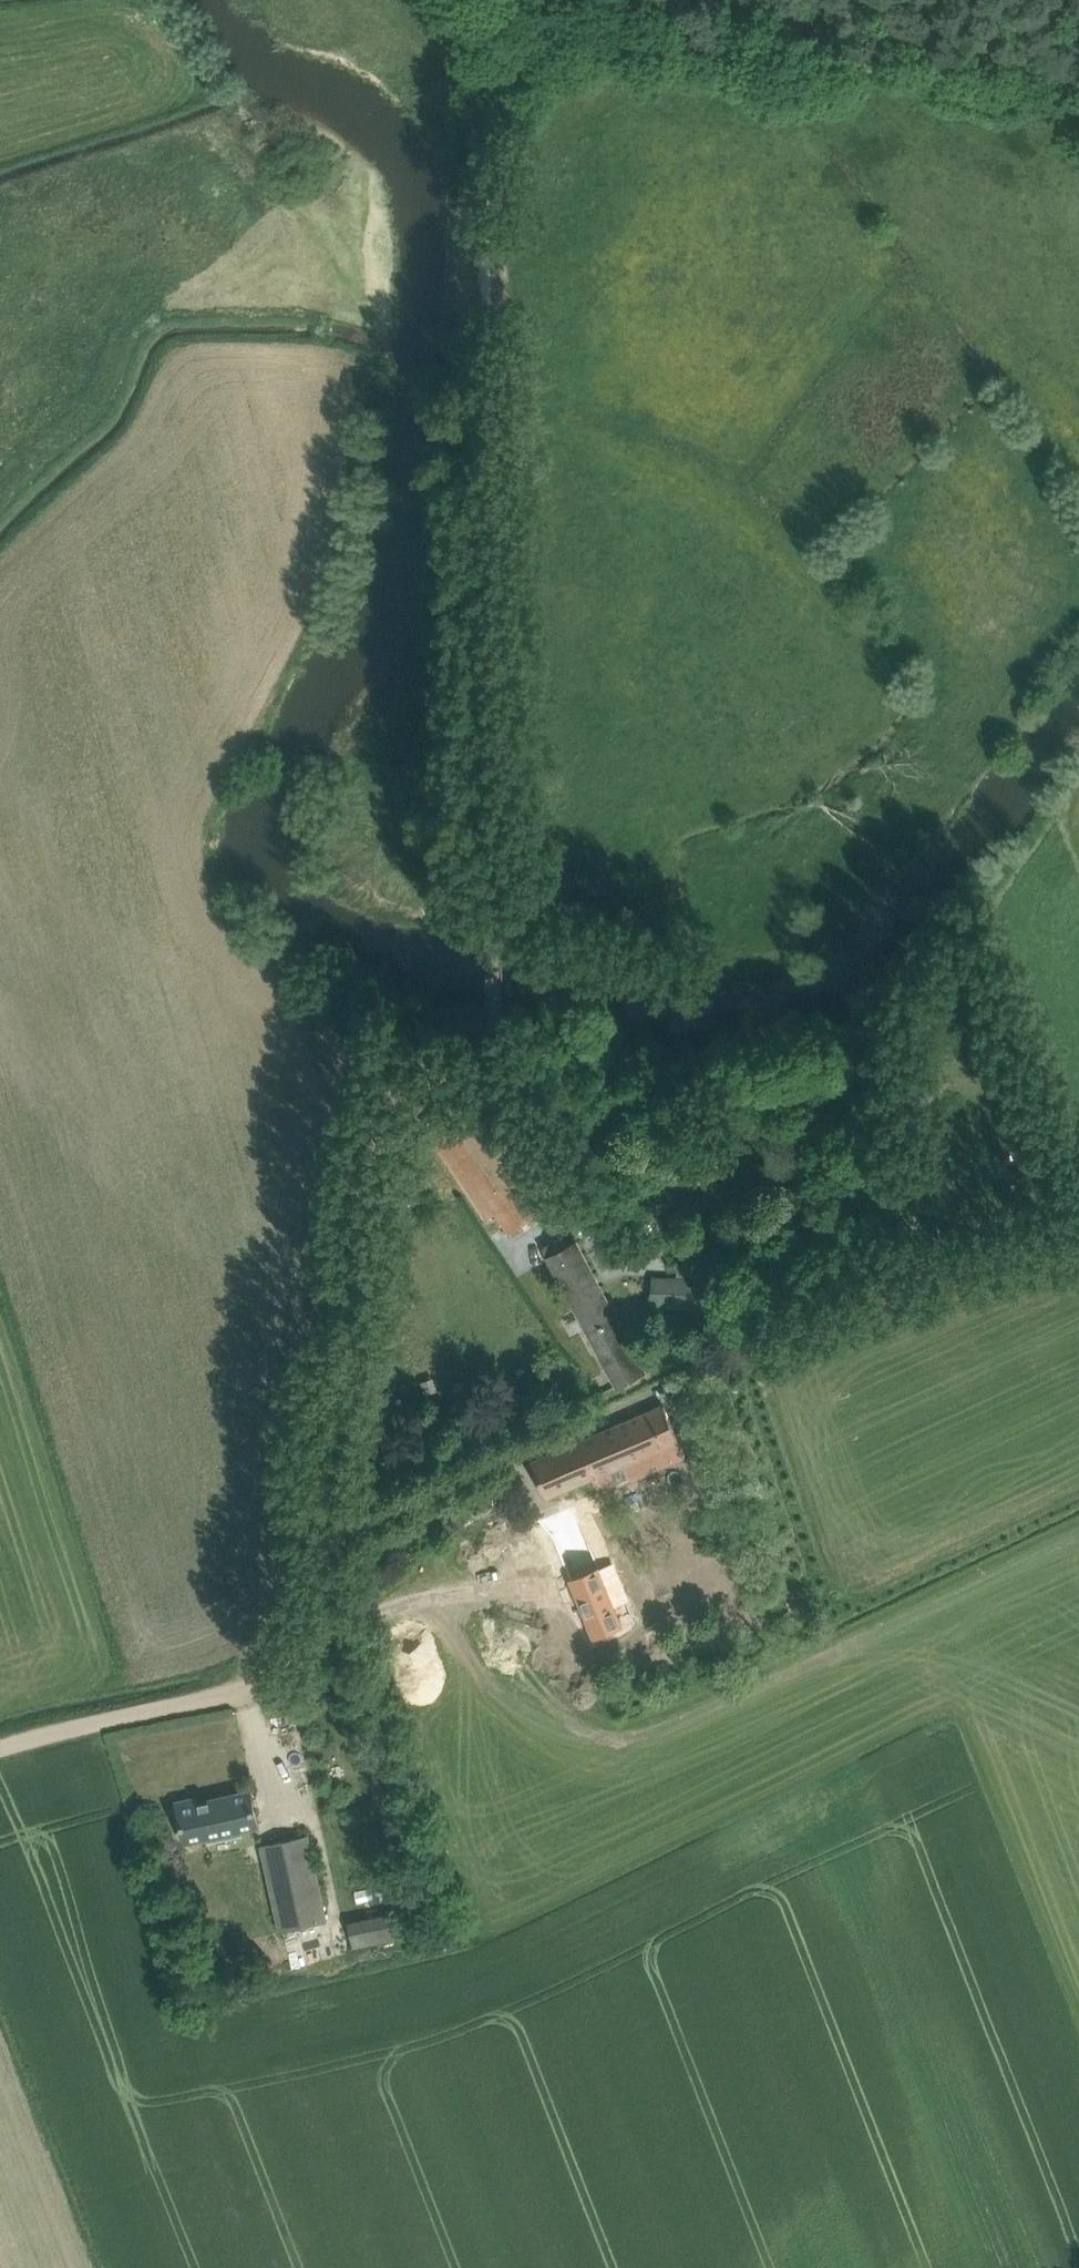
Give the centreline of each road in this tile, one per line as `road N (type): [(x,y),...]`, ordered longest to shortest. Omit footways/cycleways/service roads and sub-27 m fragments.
road 1 (track): [(547,28),(519,61),(496,121),(490,194),(494,1027),(402,1080),(372,1130),(318,1609),(295,1652),(237,1694),(0,1747)]
road 2 (track): [(1078,100),(711,41),(547,28)]

